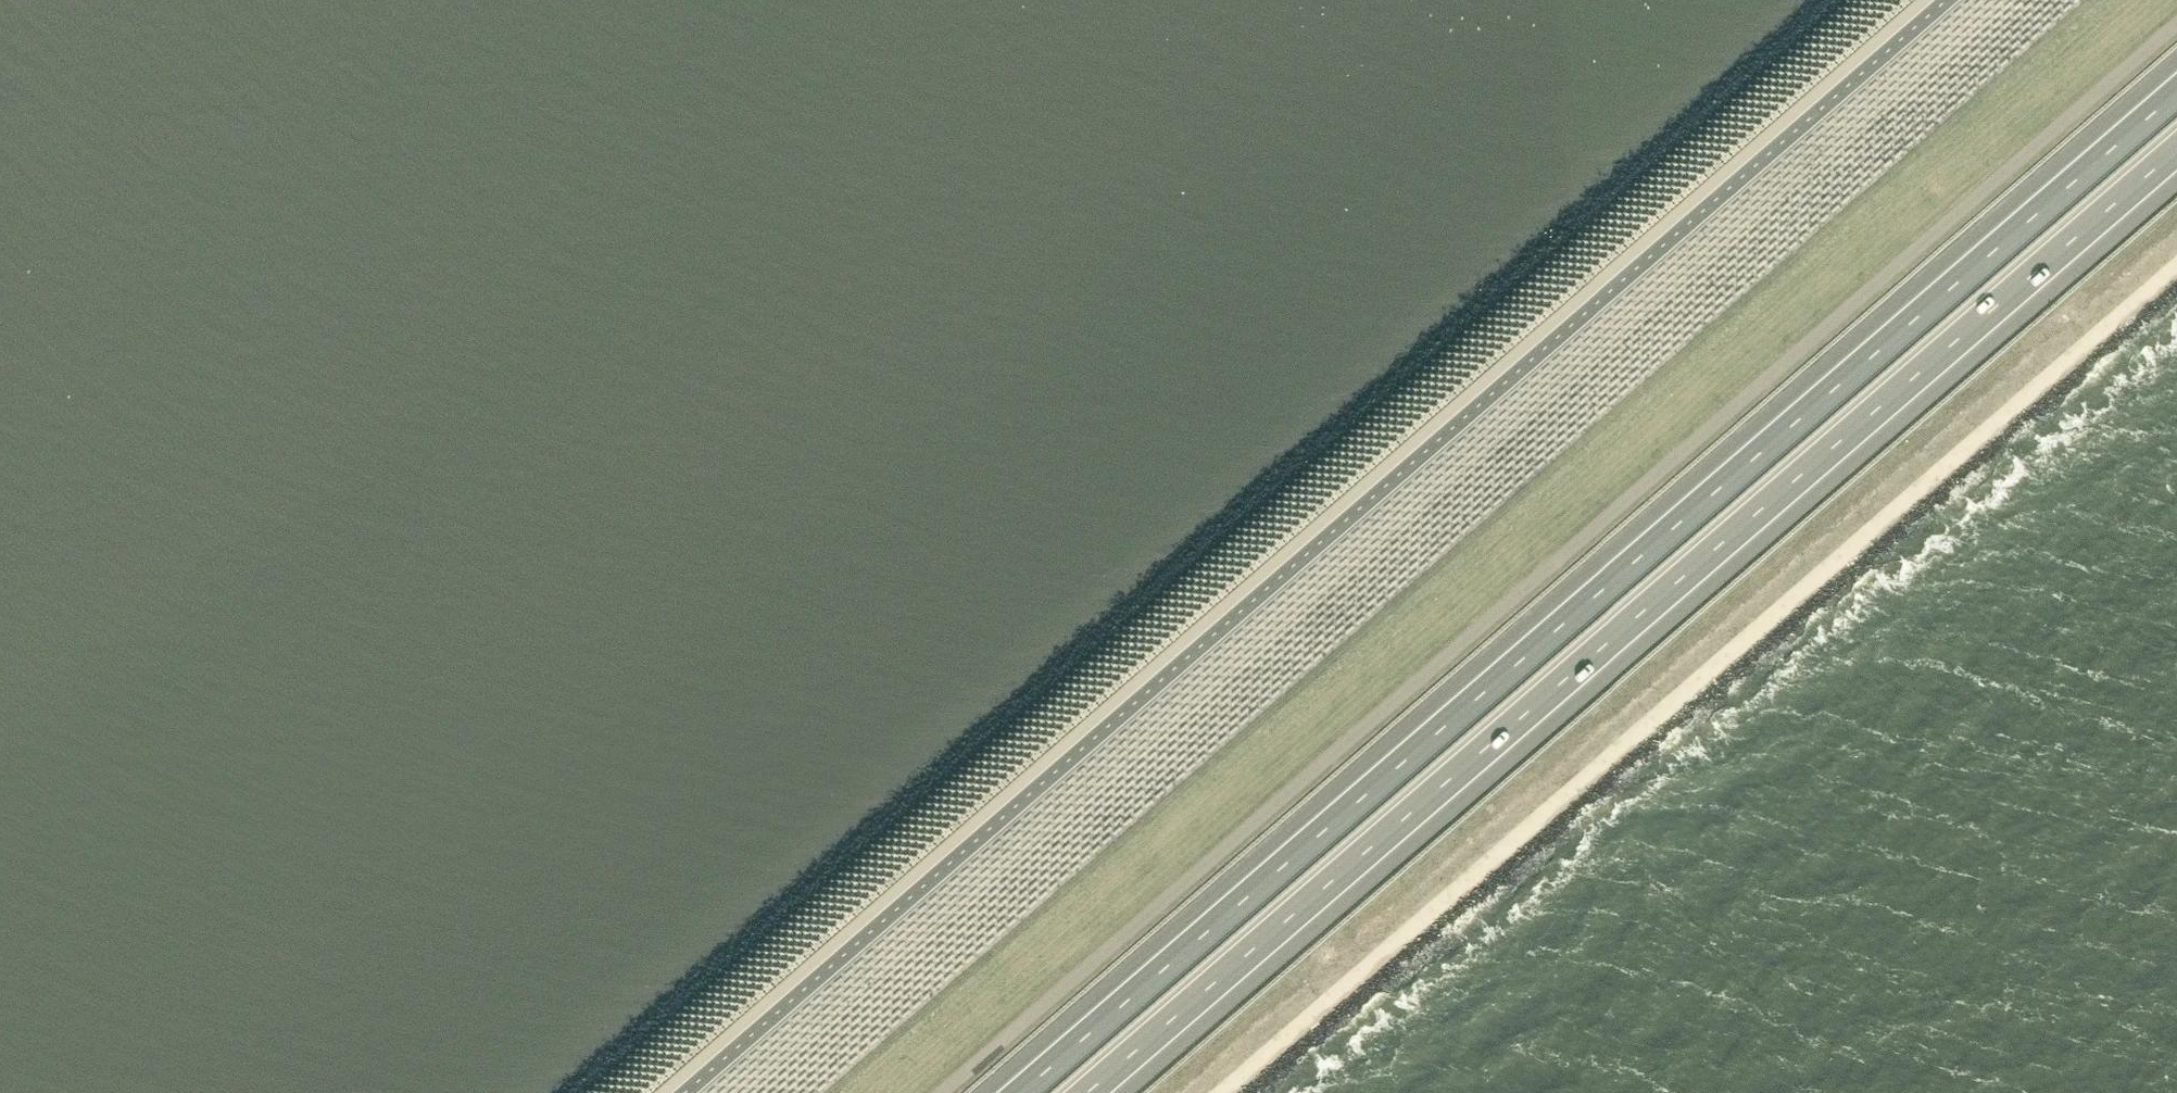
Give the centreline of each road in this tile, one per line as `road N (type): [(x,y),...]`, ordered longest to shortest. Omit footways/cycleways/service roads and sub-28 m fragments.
road 1 (motorway): [(2176,90),(1016,1092)]
road 2 (motorway): [(1082,1092),(2176,147)]

